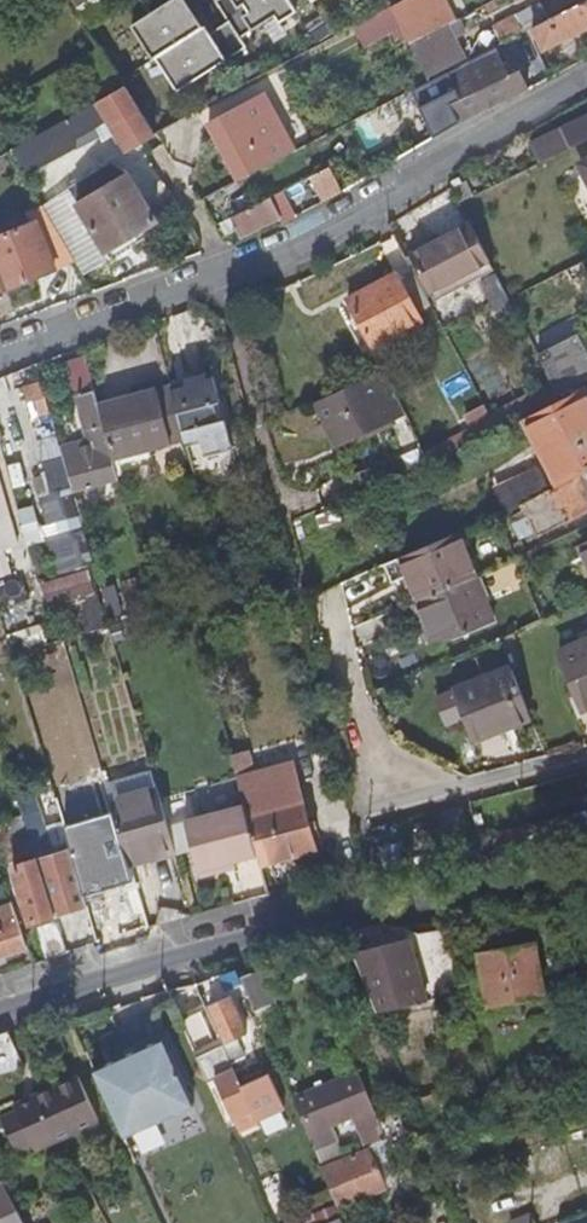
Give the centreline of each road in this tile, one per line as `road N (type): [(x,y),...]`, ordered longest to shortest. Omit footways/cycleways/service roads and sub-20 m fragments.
road 1 (residential): [(0,361),(325,236),(586,80)]
road 2 (residential): [(586,881),(283,933),(0,1011)]

